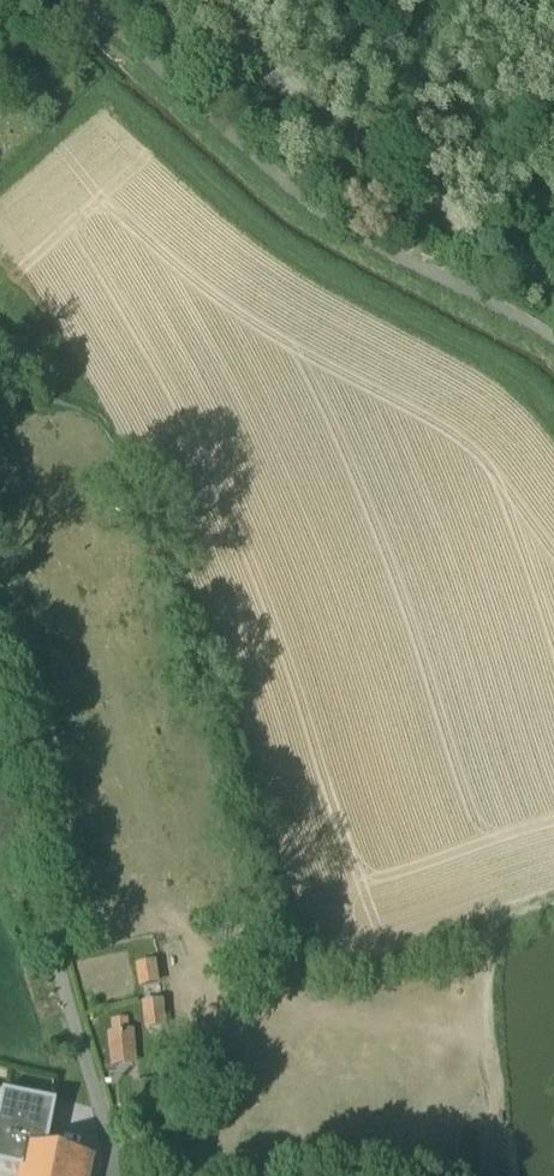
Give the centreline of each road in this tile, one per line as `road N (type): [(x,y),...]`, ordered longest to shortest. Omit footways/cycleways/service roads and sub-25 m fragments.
road 1 (track): [(117,1175),(0,713)]
road 2 (residential): [(213,0),(318,105),(553,299)]
road 3 (track): [(318,105),(407,87),(553,200)]

